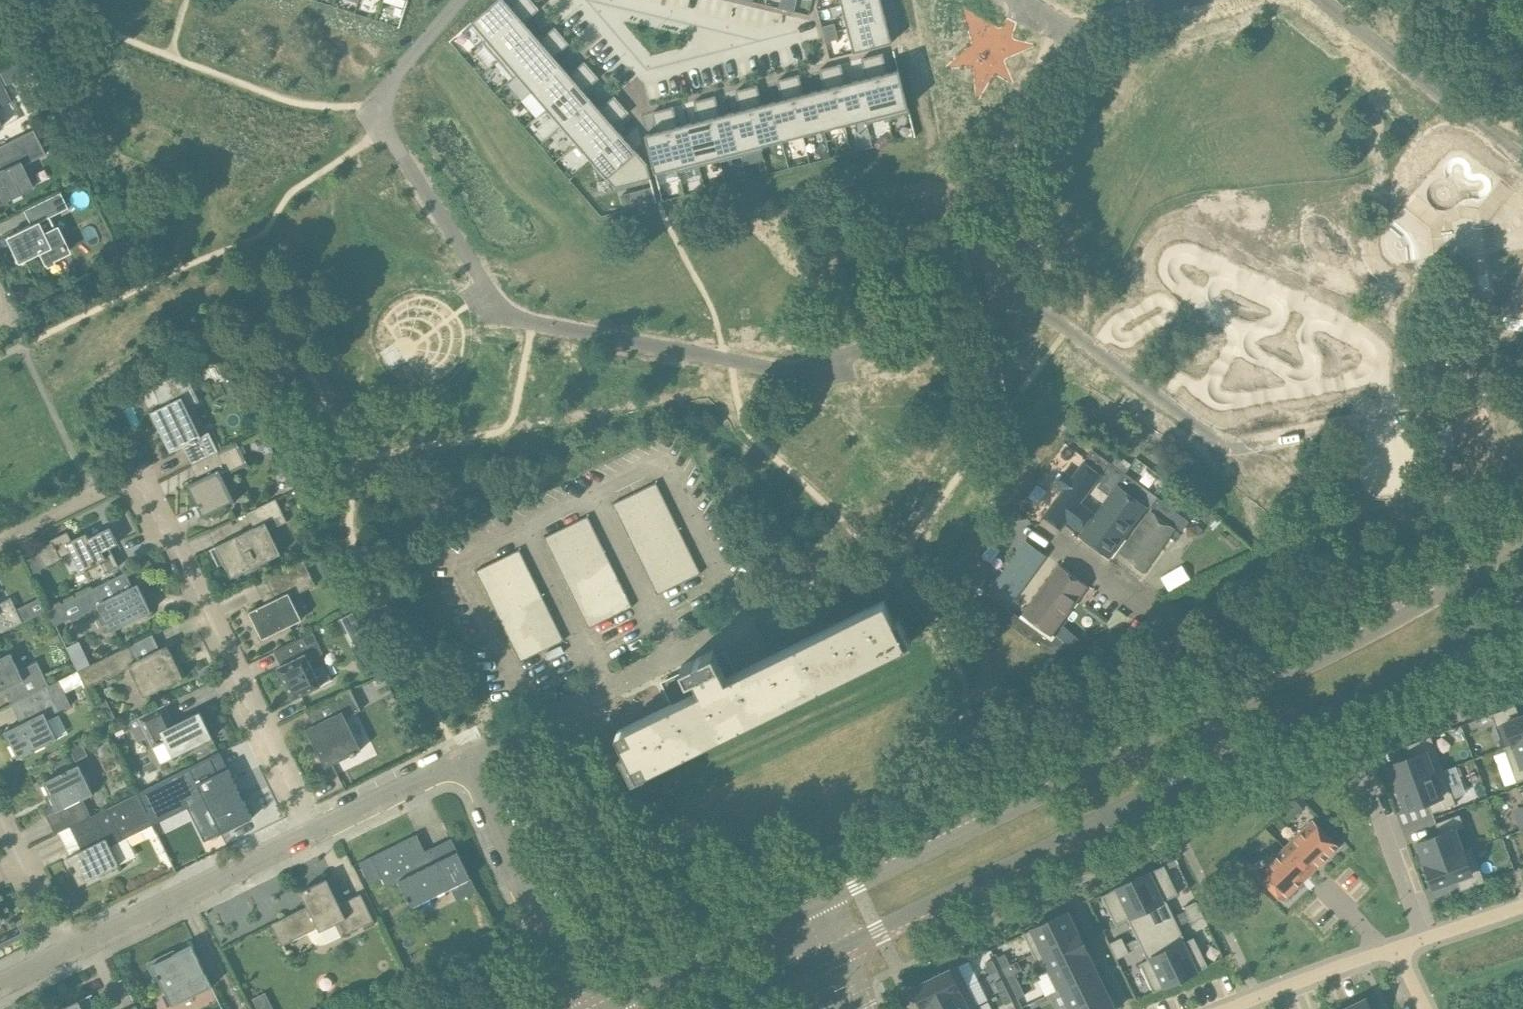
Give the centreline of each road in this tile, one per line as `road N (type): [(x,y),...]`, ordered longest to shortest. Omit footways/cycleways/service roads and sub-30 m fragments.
road 1 (residential): [(0,541),(136,474),(312,831)]
road 2 (tertiary): [(1208,713),(807,905)]
road 3 (tertiary): [(842,952),(1231,760)]
road 4 (tertiary): [(1522,539),(1448,588),(1208,713)]
road 5 (tertiary): [(1231,760),(1522,605)]
road 6 (residential): [(675,657),(740,626),(663,466),(595,499)]
road 7 (residential): [(594,1007),(464,756)]
road 8 (residential): [(65,953),(312,831)]
road 9 (residential): [(1208,713),(1162,615),(1025,520)]
road 10 (residential): [(528,531),(461,563),(538,720)]
road 11 (tertiary): [(807,905),(594,1007)]
road 12 (residential): [(590,0),(649,69),(760,40)]
road 13 (residential): [(1361,764),(1422,934)]
road 14 (residential): [(1216,1008),(1384,946)]
road 15 (residential): [(675,657),(595,499)]
road 16 (residential): [(604,689),(528,531)]
road 17 (residential): [(594,0),(760,40)]
road 18 (residential): [(312,831),(464,756)]
road 19 (residential): [(65,953),(0,819)]

